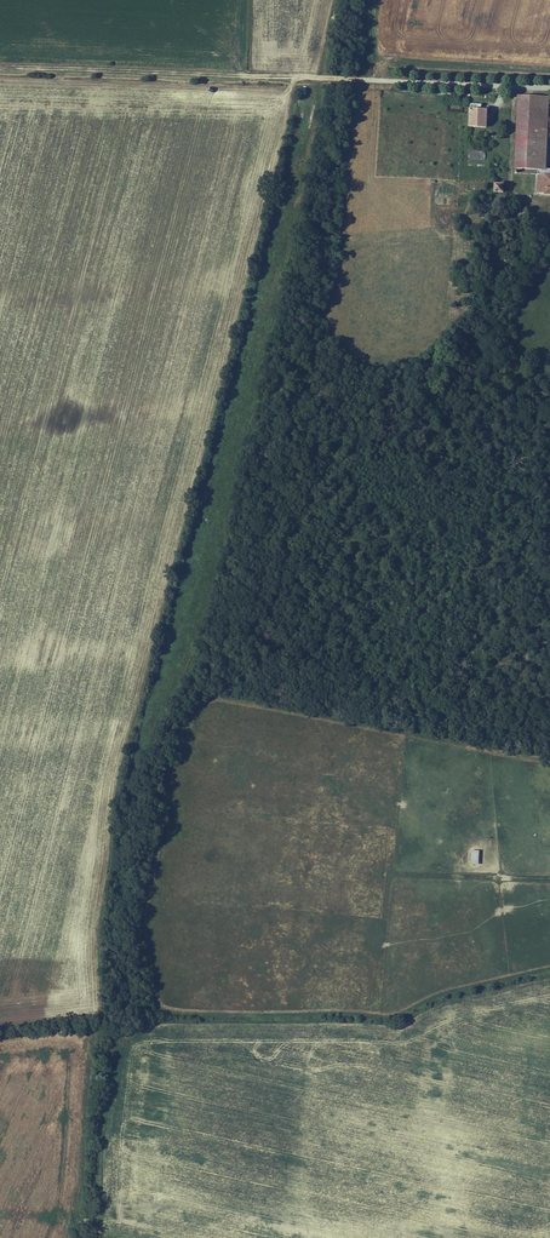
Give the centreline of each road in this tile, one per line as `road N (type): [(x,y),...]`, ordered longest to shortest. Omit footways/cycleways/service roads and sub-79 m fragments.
road 1 (unclassified): [(549,90),(0,69)]

